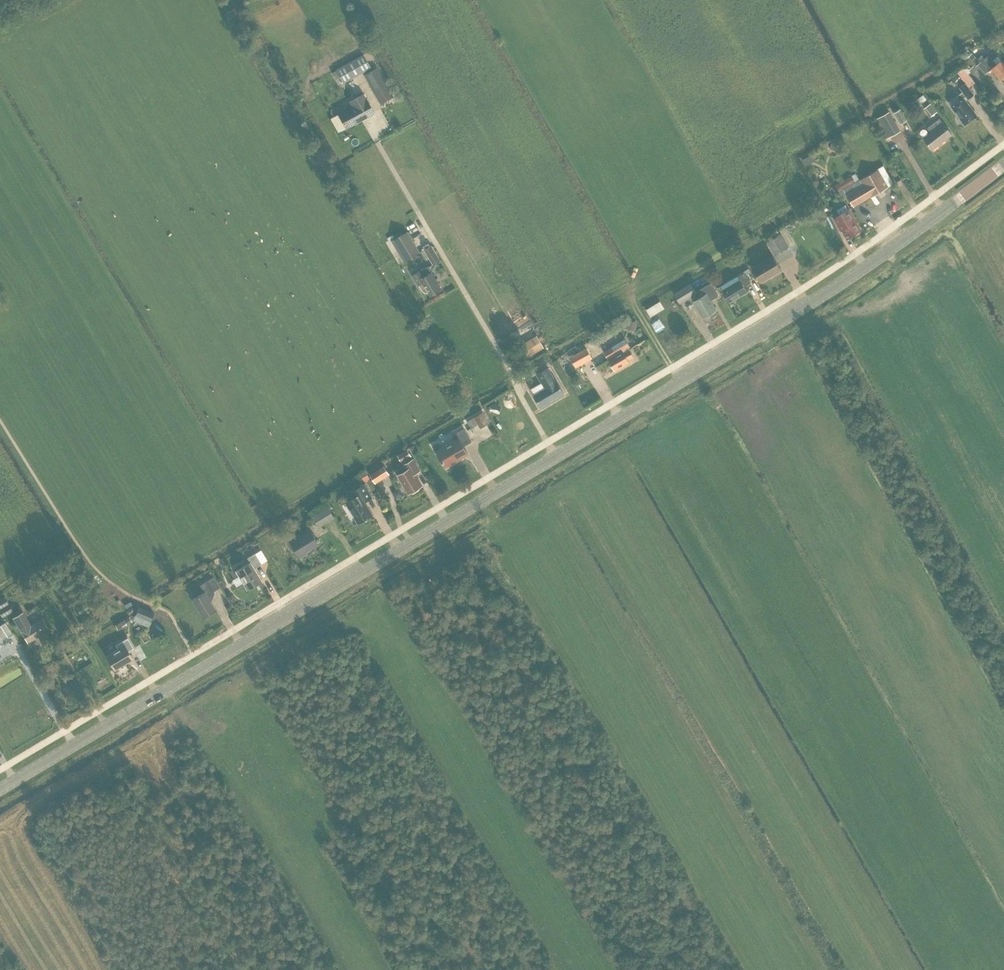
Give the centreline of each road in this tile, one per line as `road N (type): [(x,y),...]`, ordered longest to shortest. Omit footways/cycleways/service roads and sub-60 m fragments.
road 1 (secondary): [(0,791),(850,280),(1003,165)]

